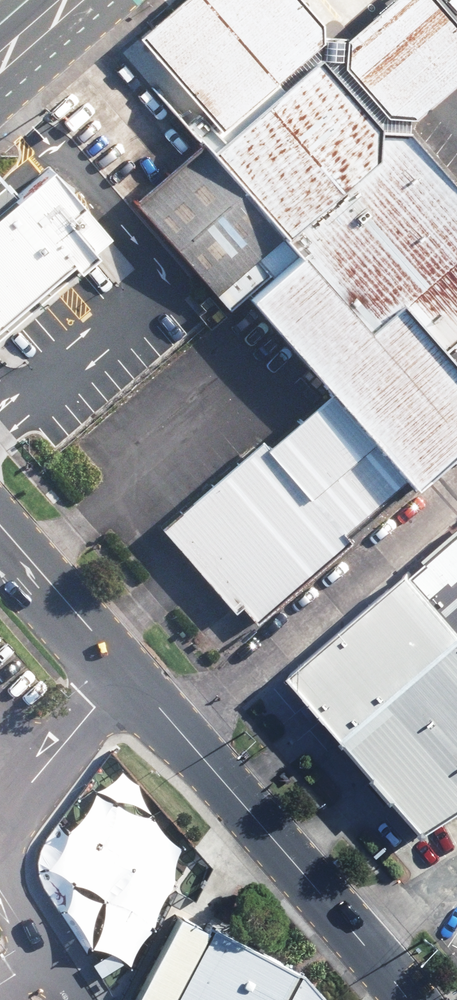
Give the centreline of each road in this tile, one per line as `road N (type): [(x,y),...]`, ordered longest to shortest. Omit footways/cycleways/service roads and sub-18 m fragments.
road 1 (unclassified): [(456,496),(184,734)]
road 2 (tertiary): [(409,999),(184,734)]
road 3 (tertiary): [(184,734),(0,525)]

